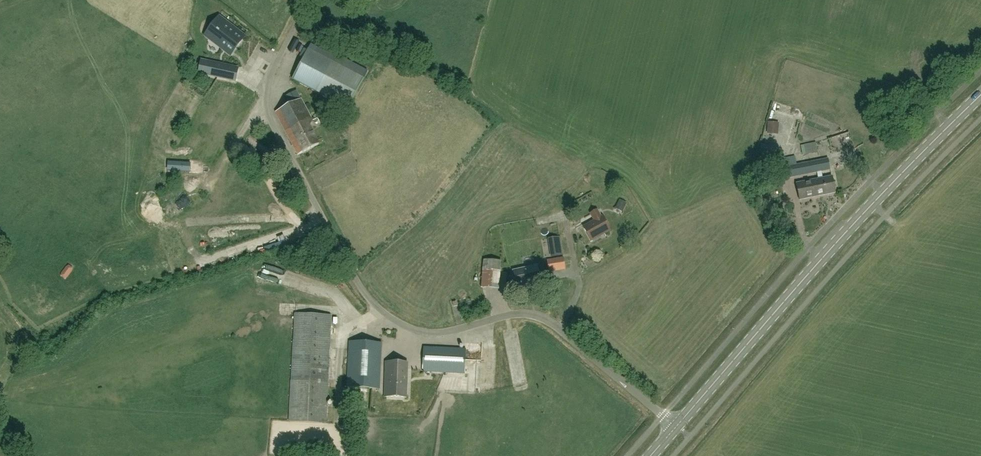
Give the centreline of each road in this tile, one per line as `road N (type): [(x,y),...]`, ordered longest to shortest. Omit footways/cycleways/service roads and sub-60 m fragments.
road 1 (unclassified): [(676,429),(549,313),(513,302),(432,326),(409,324),(372,298),(271,104),(277,46),(299,0)]
road 2 (secondary): [(676,429),(980,98)]

